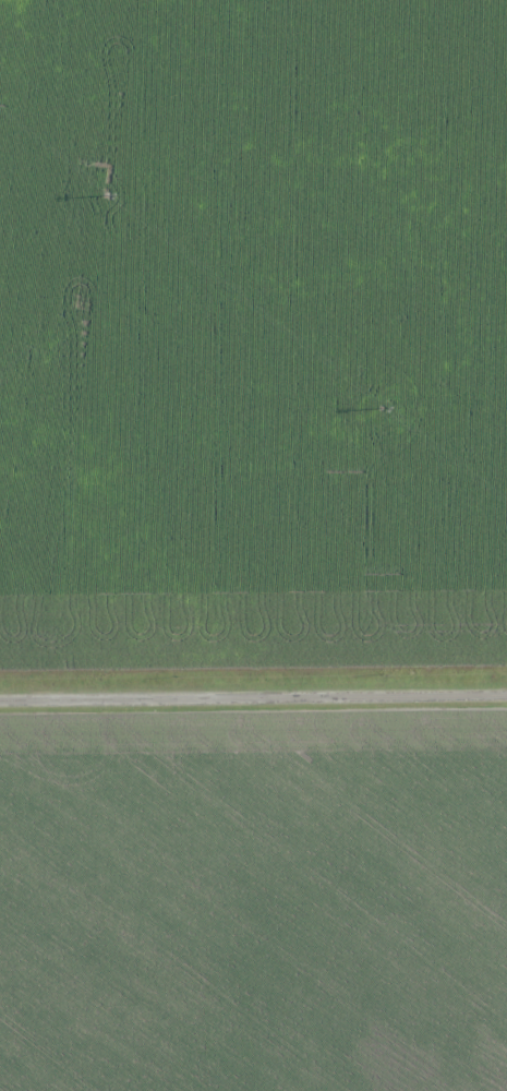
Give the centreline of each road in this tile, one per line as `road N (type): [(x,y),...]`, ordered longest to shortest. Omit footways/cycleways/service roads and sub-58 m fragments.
road 1 (residential): [(0,700),(506,690)]

